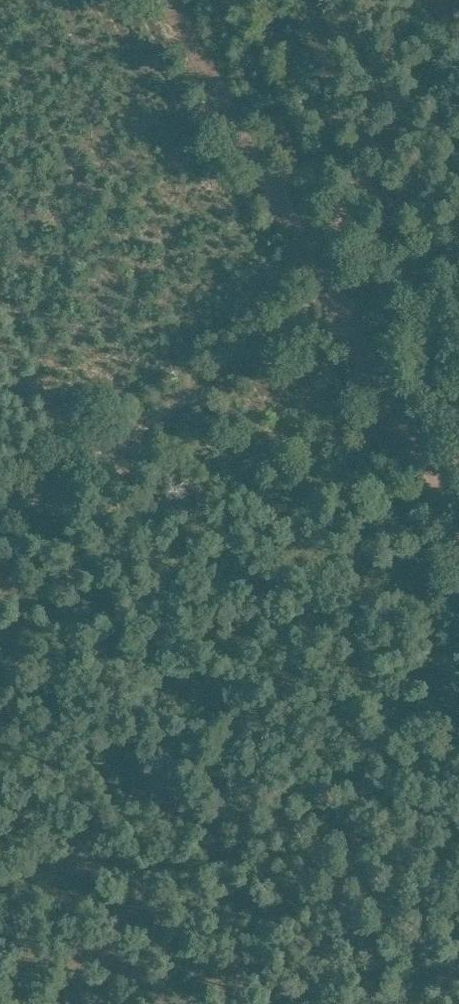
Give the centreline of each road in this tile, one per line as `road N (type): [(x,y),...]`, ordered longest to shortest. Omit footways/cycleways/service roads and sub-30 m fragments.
road 1 (track): [(172,0),(458,519)]
road 2 (track): [(0,513),(341,303),(458,245)]

